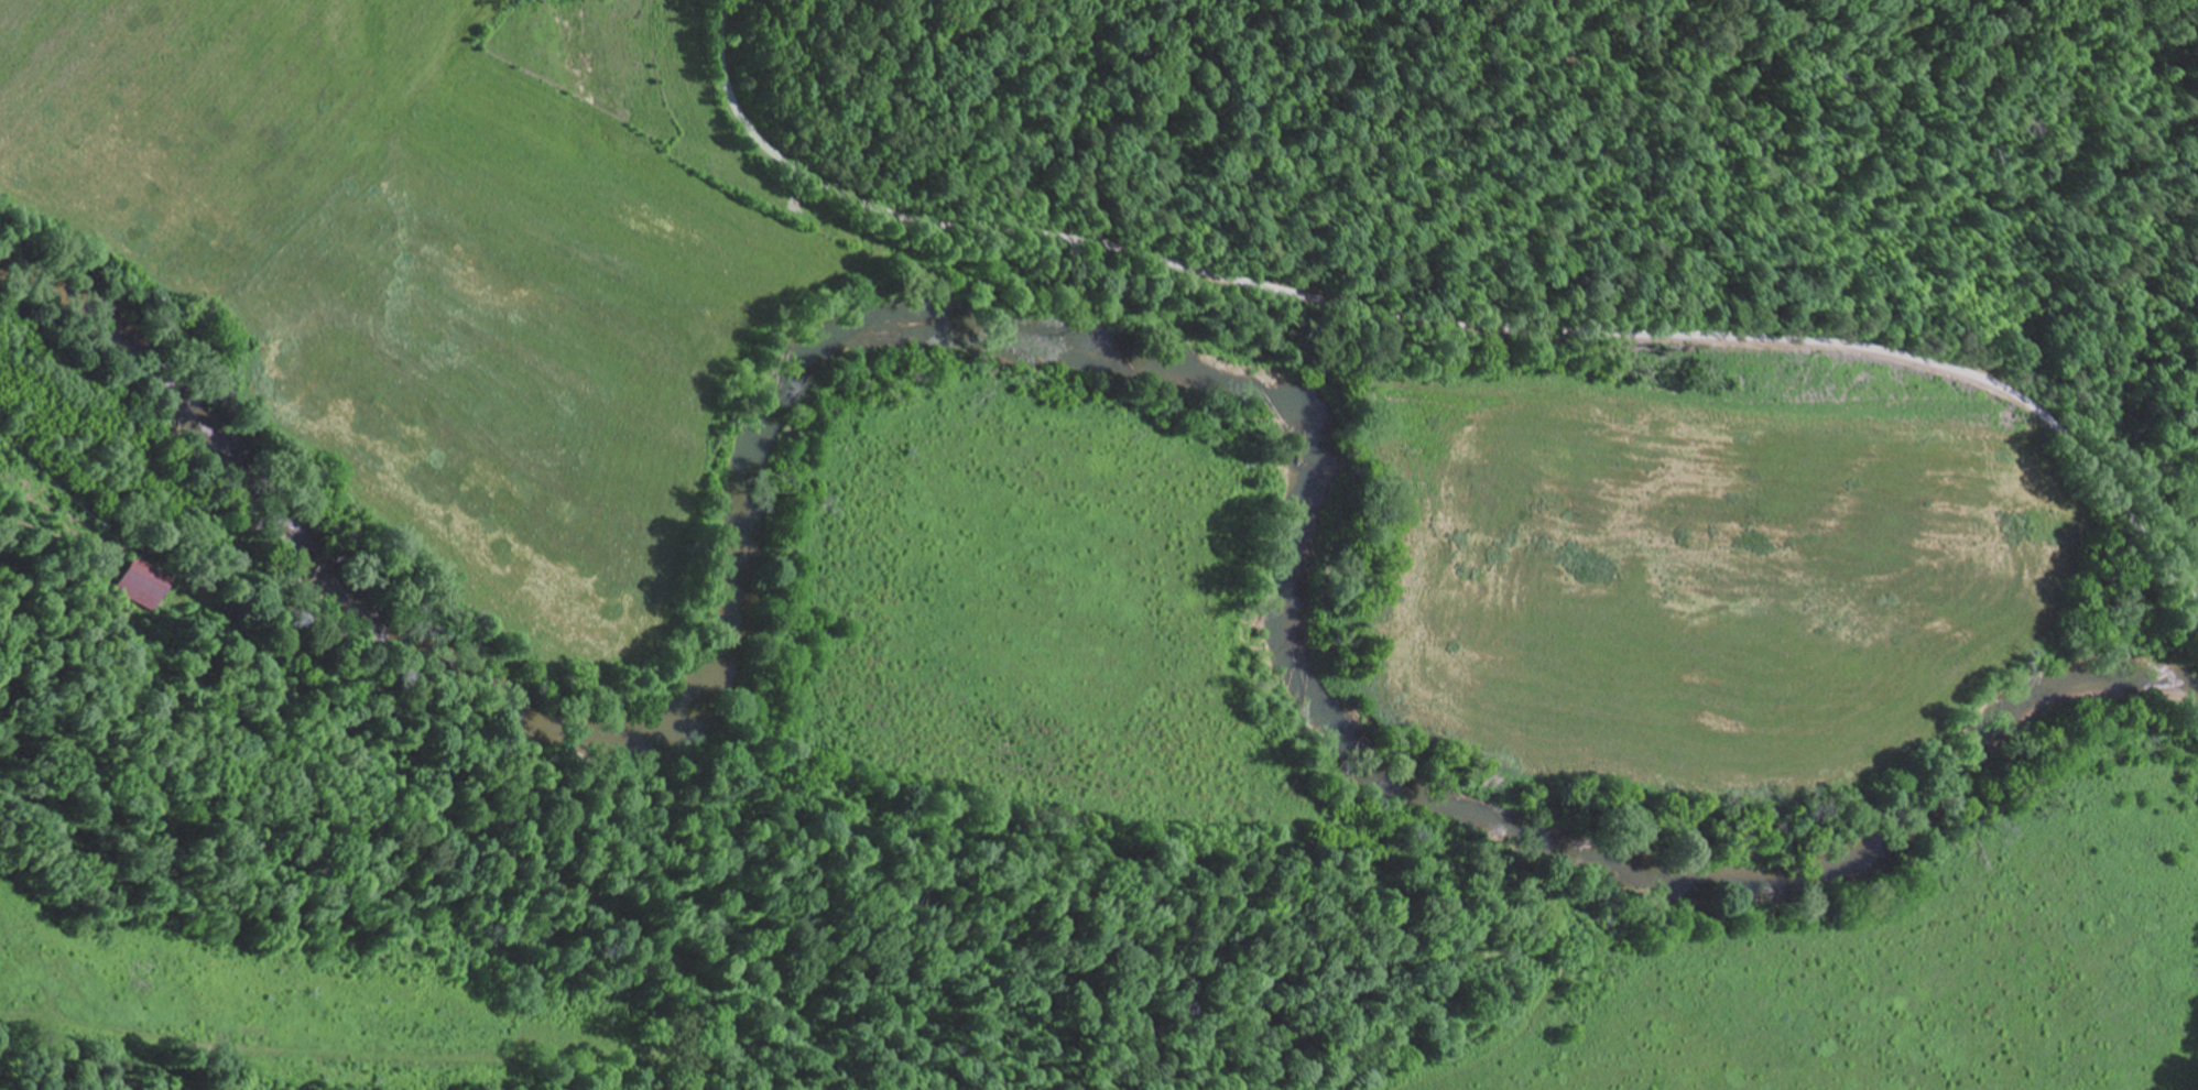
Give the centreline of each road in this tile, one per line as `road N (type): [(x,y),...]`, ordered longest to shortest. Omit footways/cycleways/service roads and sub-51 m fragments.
road 1 (residential): [(2197,604),(2064,434),(2013,392),(1954,367),(1822,342),(1371,310),(1084,240),(904,218),(801,167),(750,119),(730,72),(731,0)]
road 2 (track): [(0,522),(128,551)]

